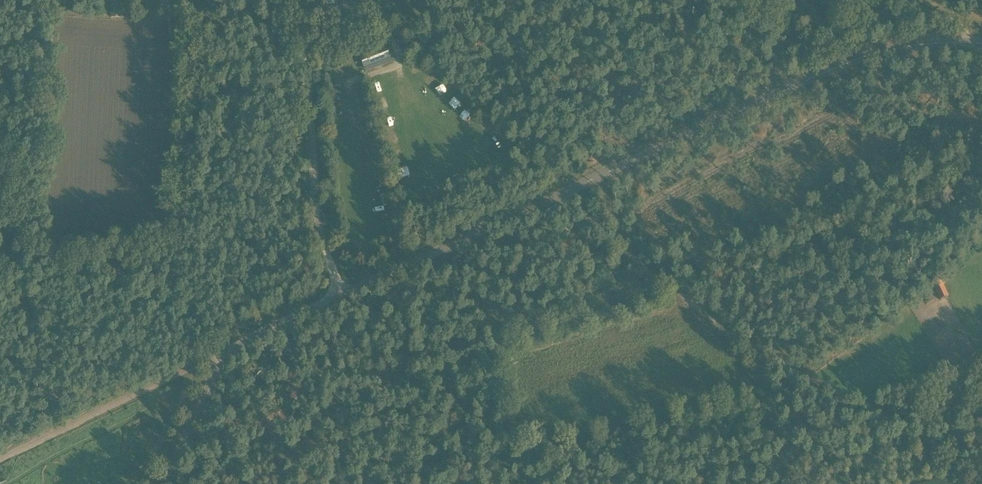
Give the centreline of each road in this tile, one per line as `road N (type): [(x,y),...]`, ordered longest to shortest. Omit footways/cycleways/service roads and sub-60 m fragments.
road 1 (unclassified): [(340,298),(881,50),(981,45)]
road 2 (track): [(587,218),(727,337),(872,411),(961,483)]
road 3 (unclassified): [(340,298),(317,215),(304,0)]
road 4 (track): [(445,361),(417,372),(404,367),(380,387),(327,377),(297,390),(284,415),(316,483)]
road 5 (unclassified): [(0,459),(229,356)]
road 6 (track): [(587,218),(566,247),(432,335)]
road 7 (unclassified): [(165,483),(229,356)]
road 8 (track): [(445,361),(471,414),(472,483)]
road 9 (unclassified): [(229,356),(340,298)]

